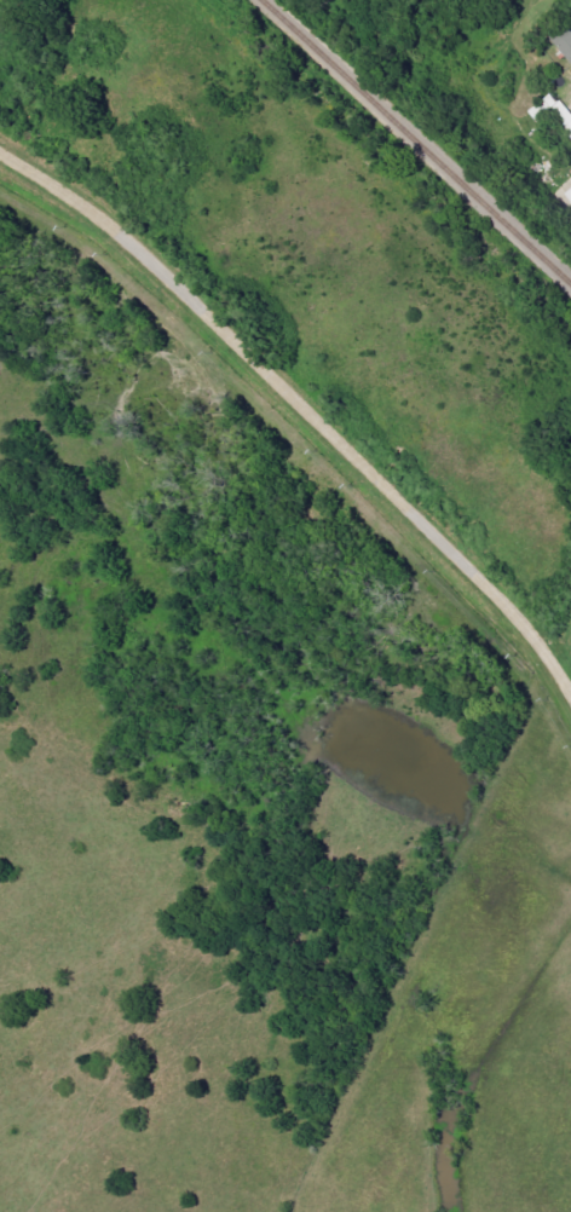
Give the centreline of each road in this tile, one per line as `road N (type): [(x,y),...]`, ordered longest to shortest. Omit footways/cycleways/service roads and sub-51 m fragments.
road 1 (residential): [(570,694),(465,566),(169,282),(86,210),(0,154)]

